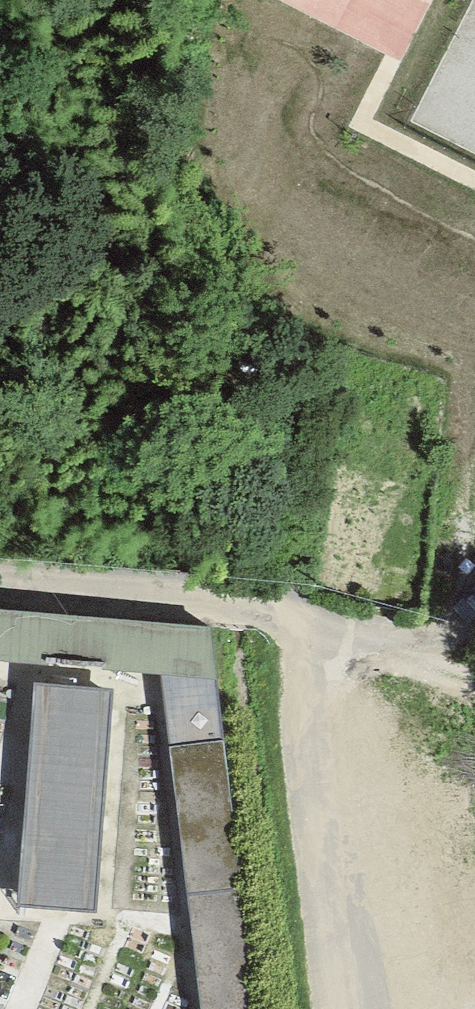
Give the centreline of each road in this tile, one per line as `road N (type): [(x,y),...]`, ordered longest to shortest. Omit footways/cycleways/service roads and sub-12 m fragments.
road 1 (residential): [(334,1008),(301,650)]
road 2 (residential): [(301,650),(273,609),(0,590)]
road 3 (unclassified): [(474,661),(418,650),(301,650)]

